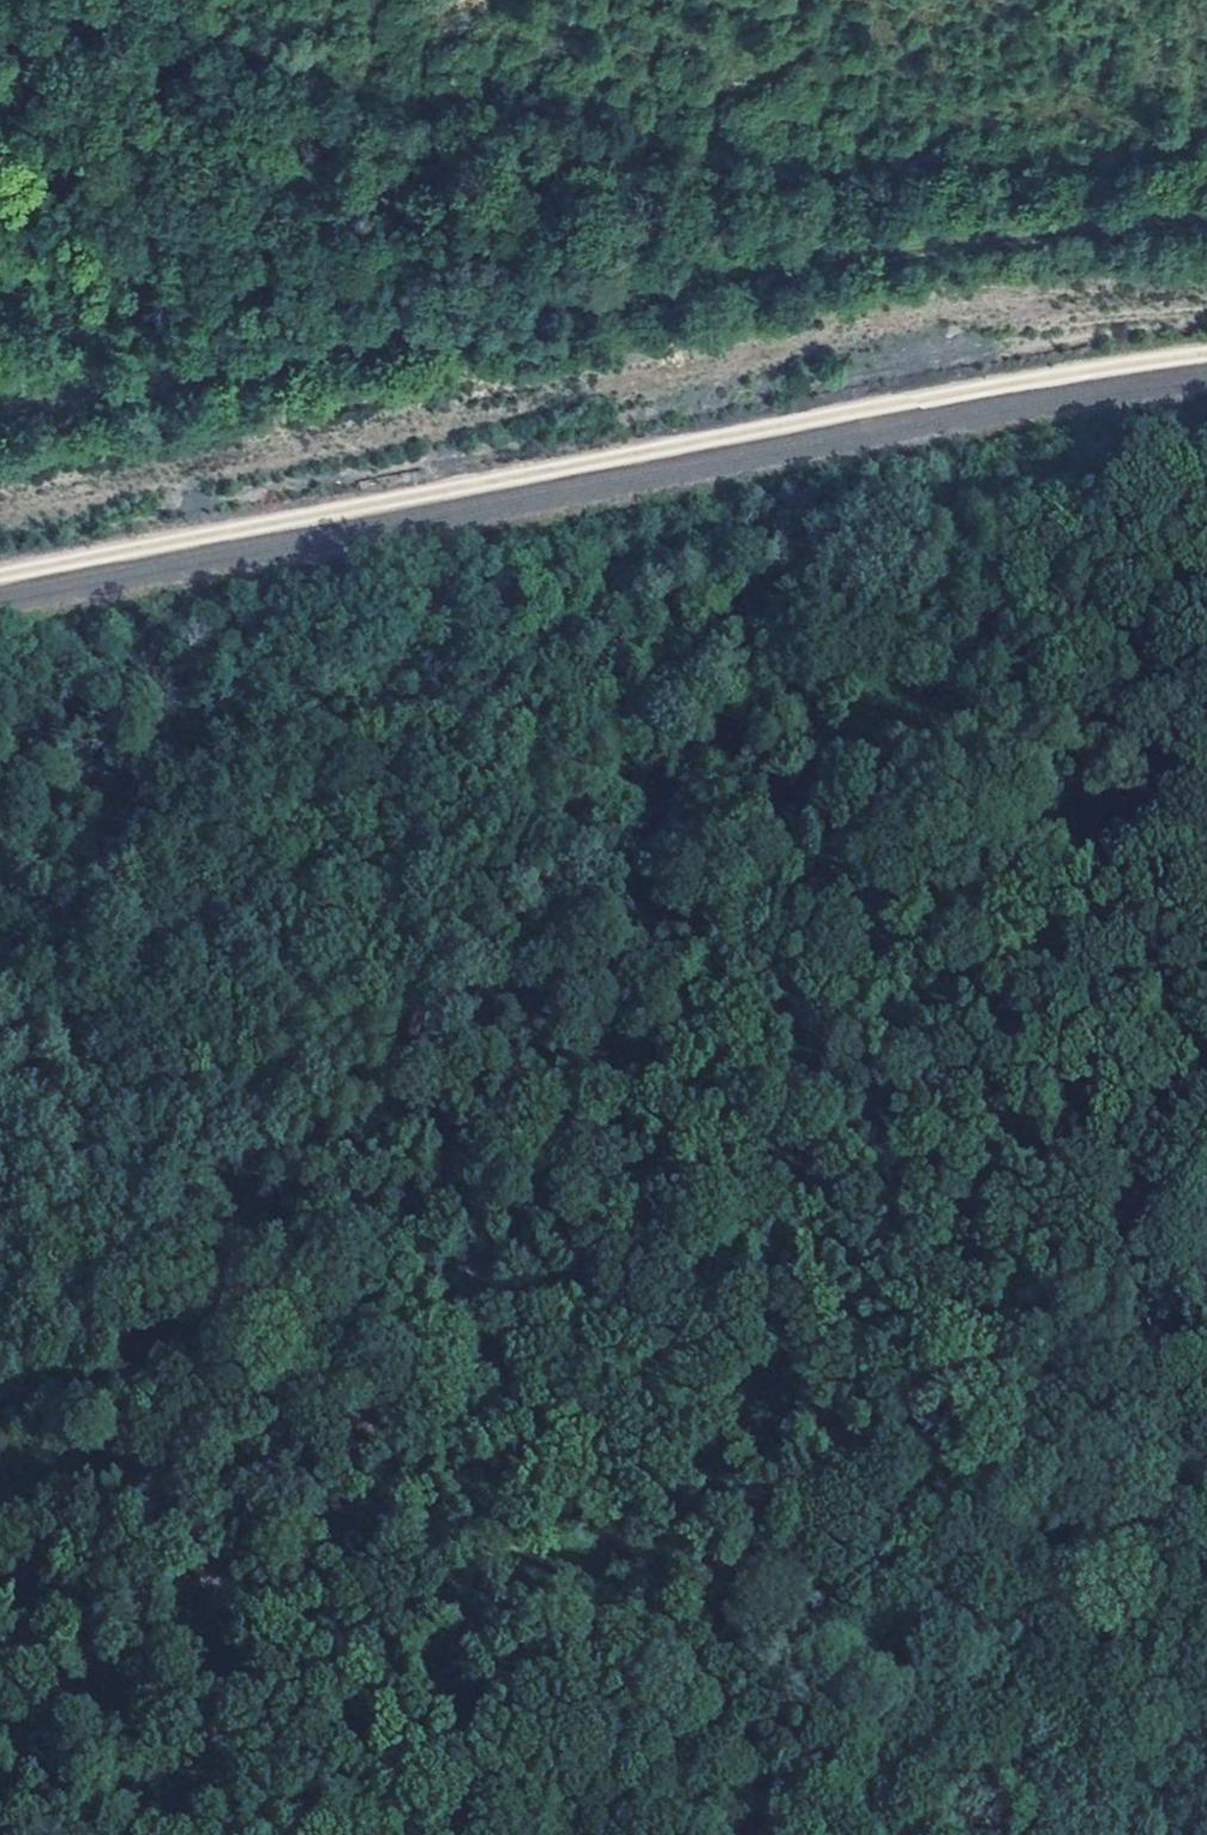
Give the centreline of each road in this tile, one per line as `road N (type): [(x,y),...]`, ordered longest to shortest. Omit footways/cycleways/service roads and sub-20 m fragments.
road 1 (track): [(1206,211),(723,264),(0,398)]

